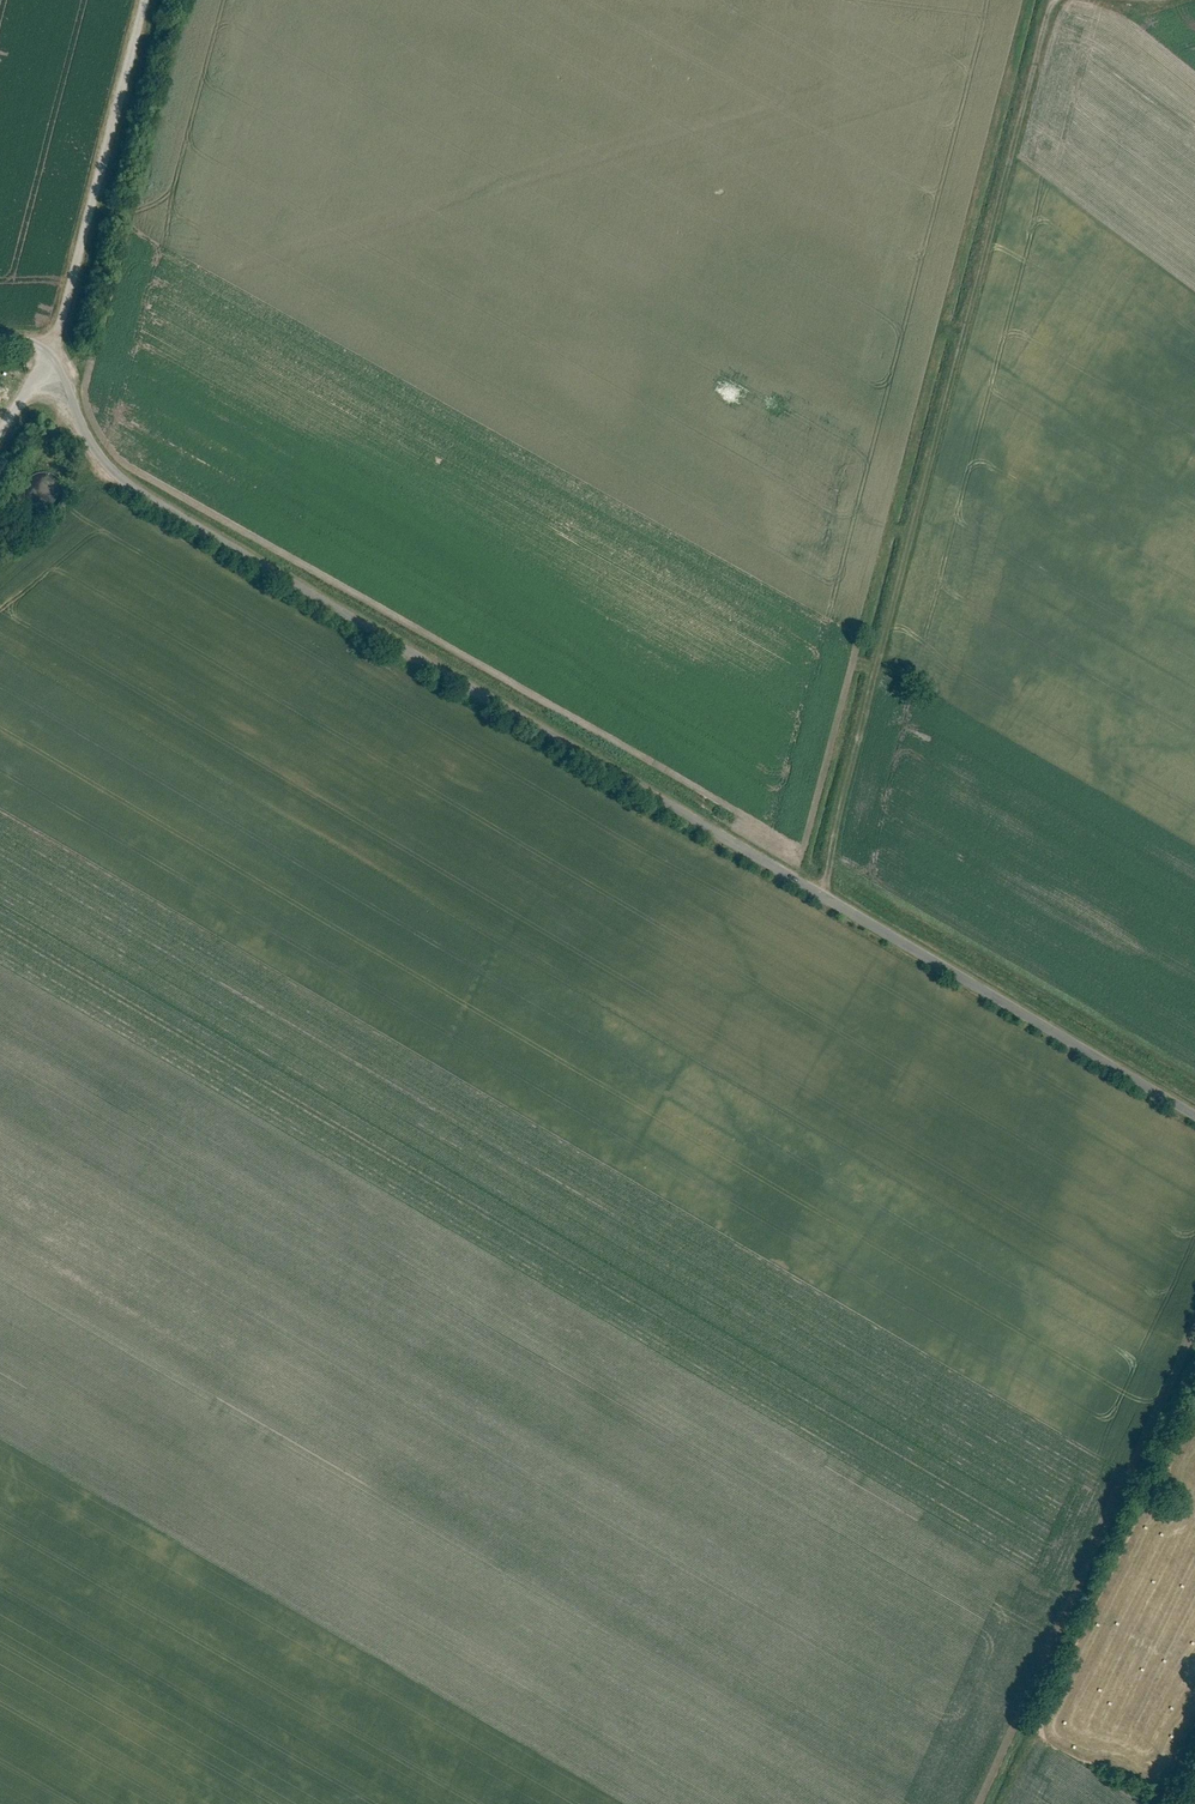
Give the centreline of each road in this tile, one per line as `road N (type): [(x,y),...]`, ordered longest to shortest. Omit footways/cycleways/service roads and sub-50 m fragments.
road 1 (unclassified): [(125,487),(1194,1118)]
road 2 (track): [(145,0),(58,337),(0,437)]

